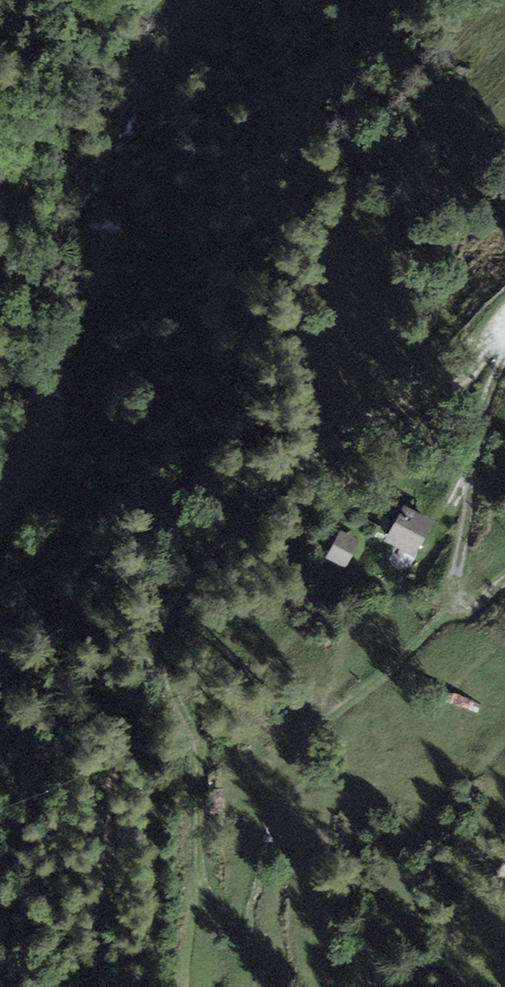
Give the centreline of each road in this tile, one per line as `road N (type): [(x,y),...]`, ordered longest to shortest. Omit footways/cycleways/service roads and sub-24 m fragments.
road 1 (track): [(504,342),(258,495),(203,562),(140,669),(115,780),(99,986)]
road 2 (track): [(504,579),(490,593),(470,595),(457,584),(484,399),(504,349)]

